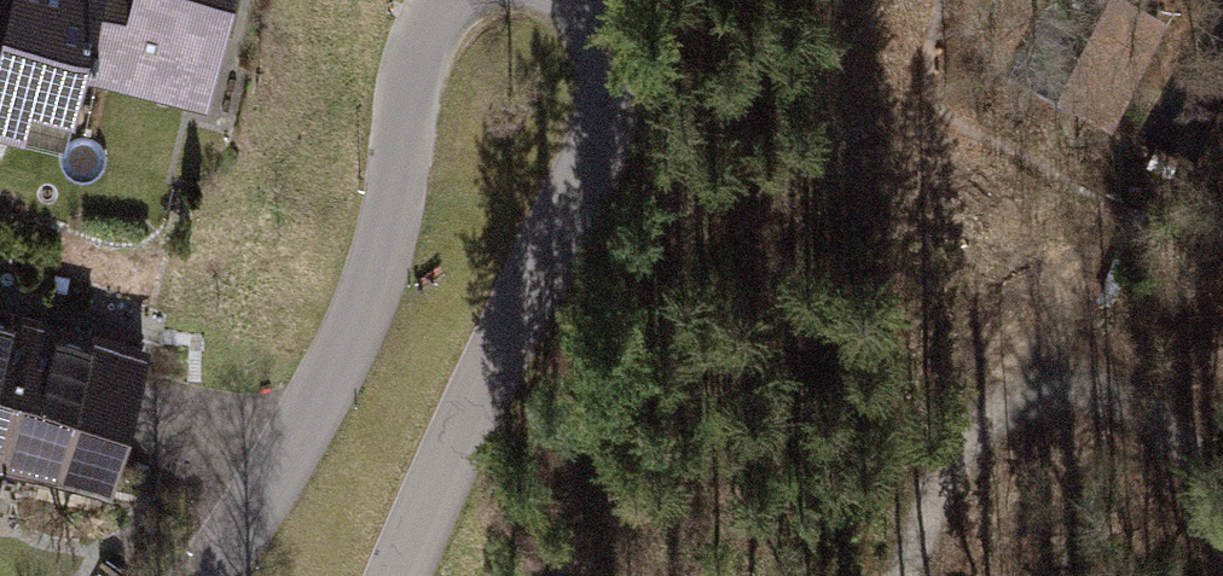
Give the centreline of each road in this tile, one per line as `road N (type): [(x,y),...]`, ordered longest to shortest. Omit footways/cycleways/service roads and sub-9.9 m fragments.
road 1 (residential): [(607,0),(627,63),(607,125),(402,575)]
road 2 (residential): [(211,575),(344,361),(376,273),(408,76),(433,0)]
road 3 (track): [(906,575),(918,509),(958,426),(1032,362),(1115,385),(1200,445),(1222,531)]
road 4 (track): [(1032,362),(1120,175)]

